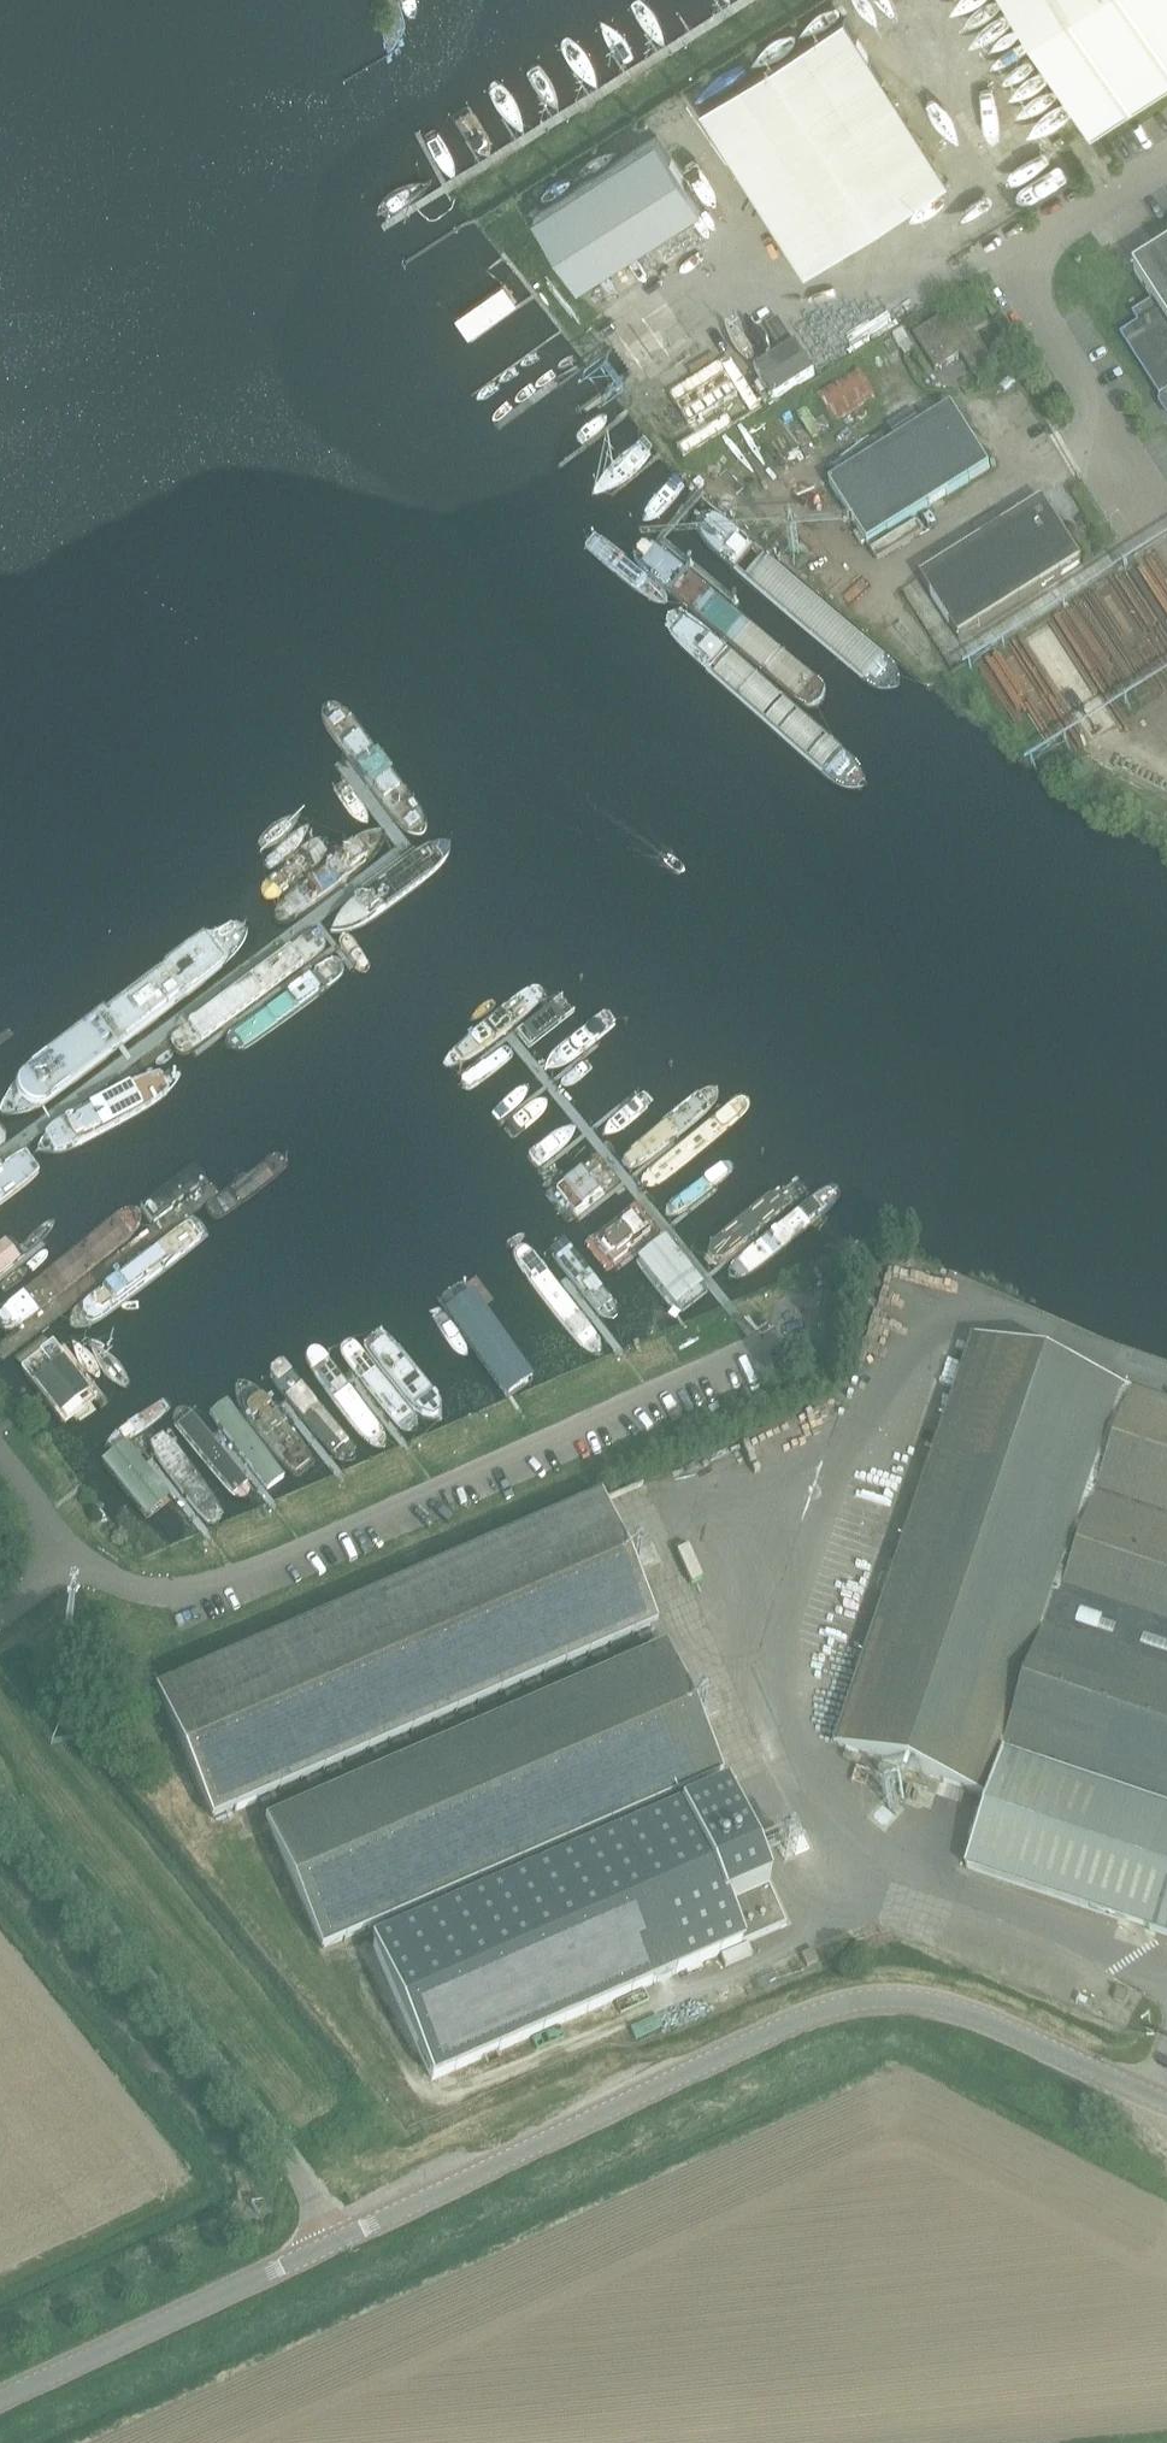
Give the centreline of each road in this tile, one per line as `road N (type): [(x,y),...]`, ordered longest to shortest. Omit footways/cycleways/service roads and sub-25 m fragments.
road 1 (tertiary): [(332,2247),(817,2015),(890,1998),(948,2007),(1166,2101)]
road 2 (unclassified): [(332,2247),(303,2176),(0,1791)]
road 3 (residential): [(1154,525),(1022,306),(1020,273),(1045,239),(1166,162)]
road 4 (tertiary): [(0,2403),(332,2247)]

